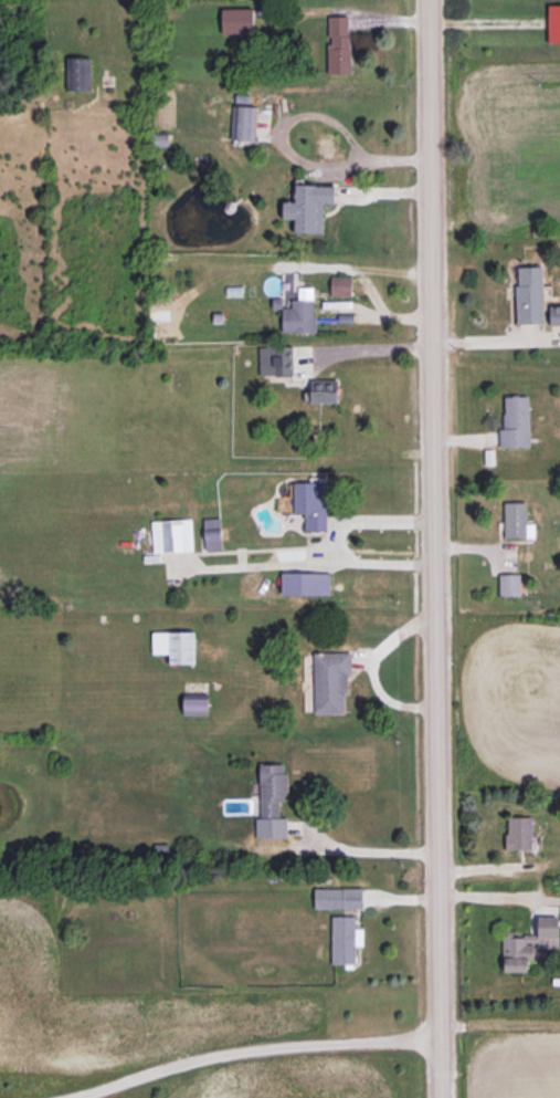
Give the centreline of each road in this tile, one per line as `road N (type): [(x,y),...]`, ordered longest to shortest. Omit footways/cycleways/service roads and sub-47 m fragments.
road 1 (tertiary): [(440,1097),(430,0)]

